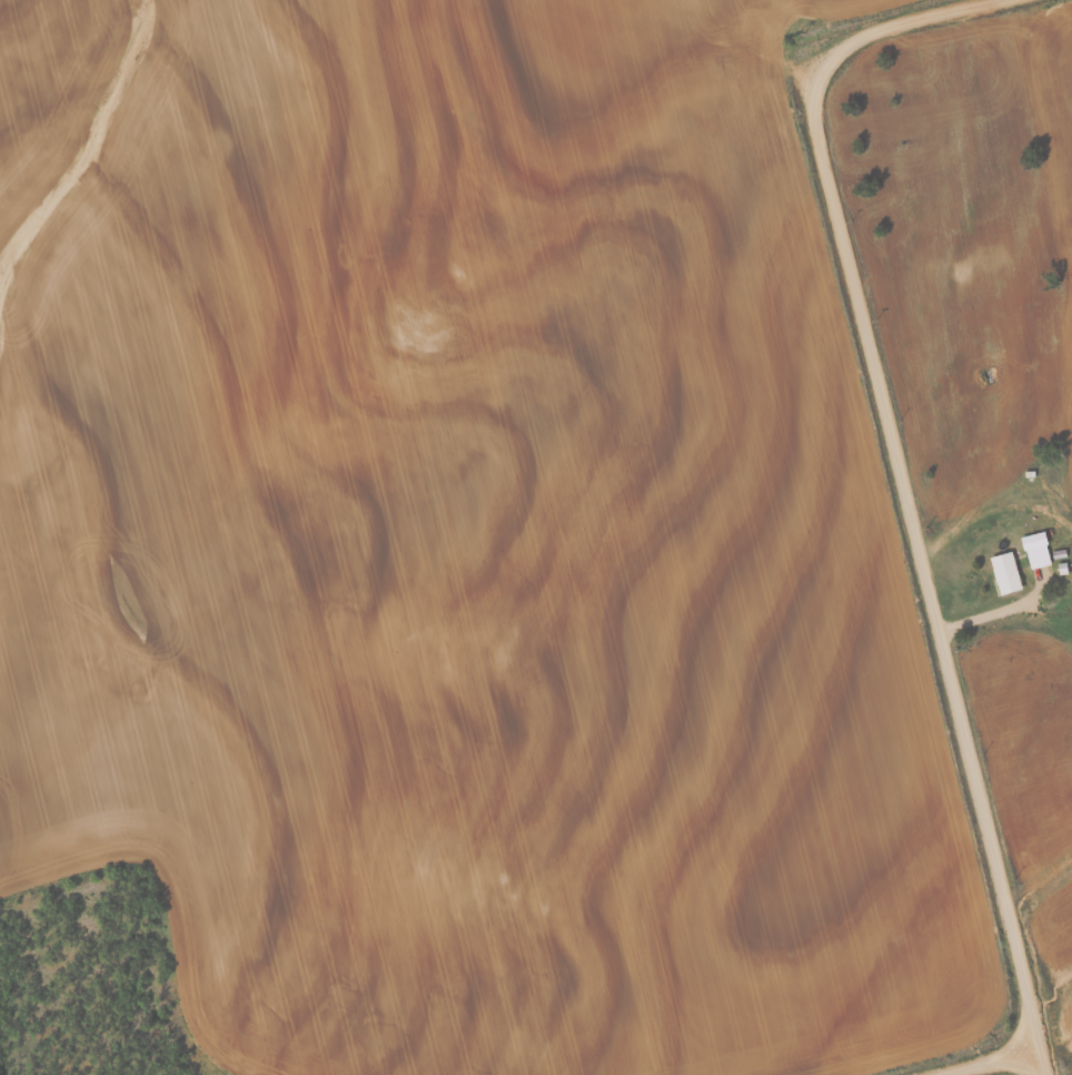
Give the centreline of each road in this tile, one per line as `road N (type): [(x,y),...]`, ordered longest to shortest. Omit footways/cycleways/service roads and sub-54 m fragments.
road 1 (residential): [(1048,1074),(812,102),(825,65),(868,32),(1001,0)]

